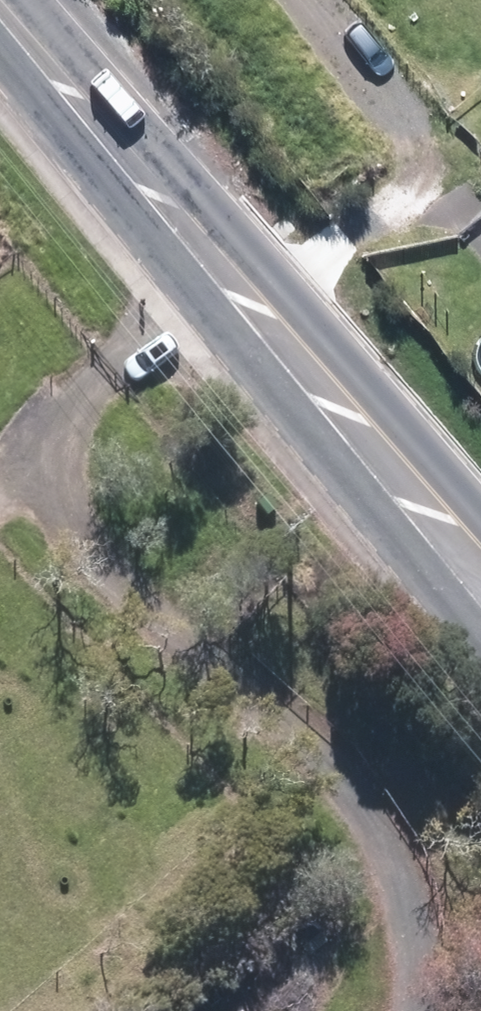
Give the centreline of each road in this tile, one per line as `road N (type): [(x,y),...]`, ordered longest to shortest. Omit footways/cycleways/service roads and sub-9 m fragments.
road 1 (track): [(405,1010),(414,961),(394,857),(331,767),(166,622),(73,524),(66,459),(80,398),(111,363),(217,279)]
road 2 (secondary): [(480,603),(0,17)]

